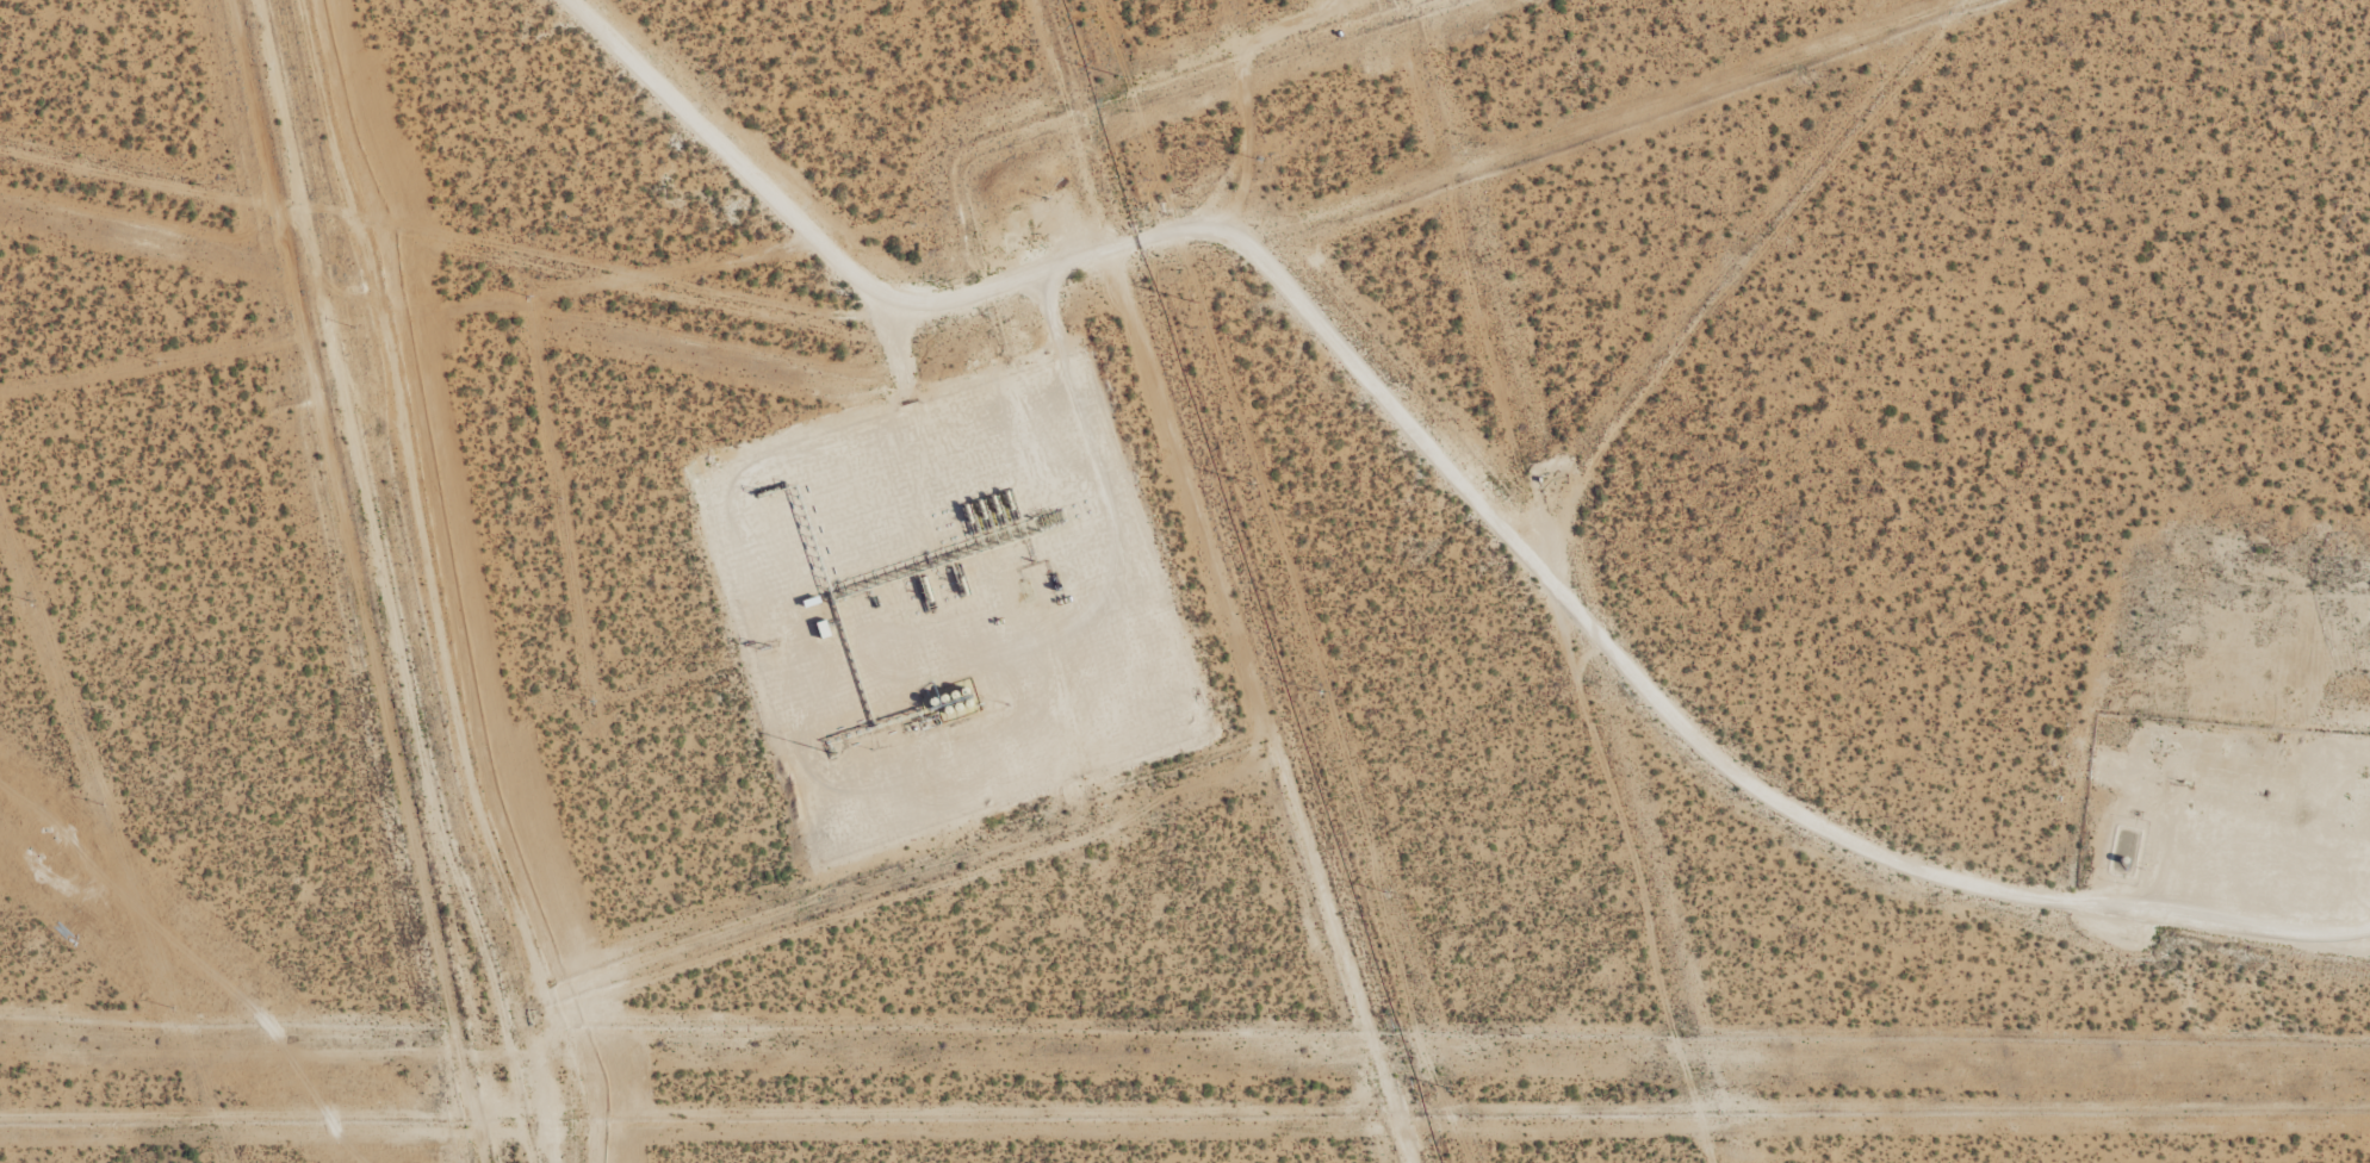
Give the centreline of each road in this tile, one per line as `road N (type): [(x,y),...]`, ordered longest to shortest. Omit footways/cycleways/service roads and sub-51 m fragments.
road 1 (track): [(579,0),(891,311),(912,315),(1040,284),(1129,240),(1259,243),(1346,316),(1553,579)]

